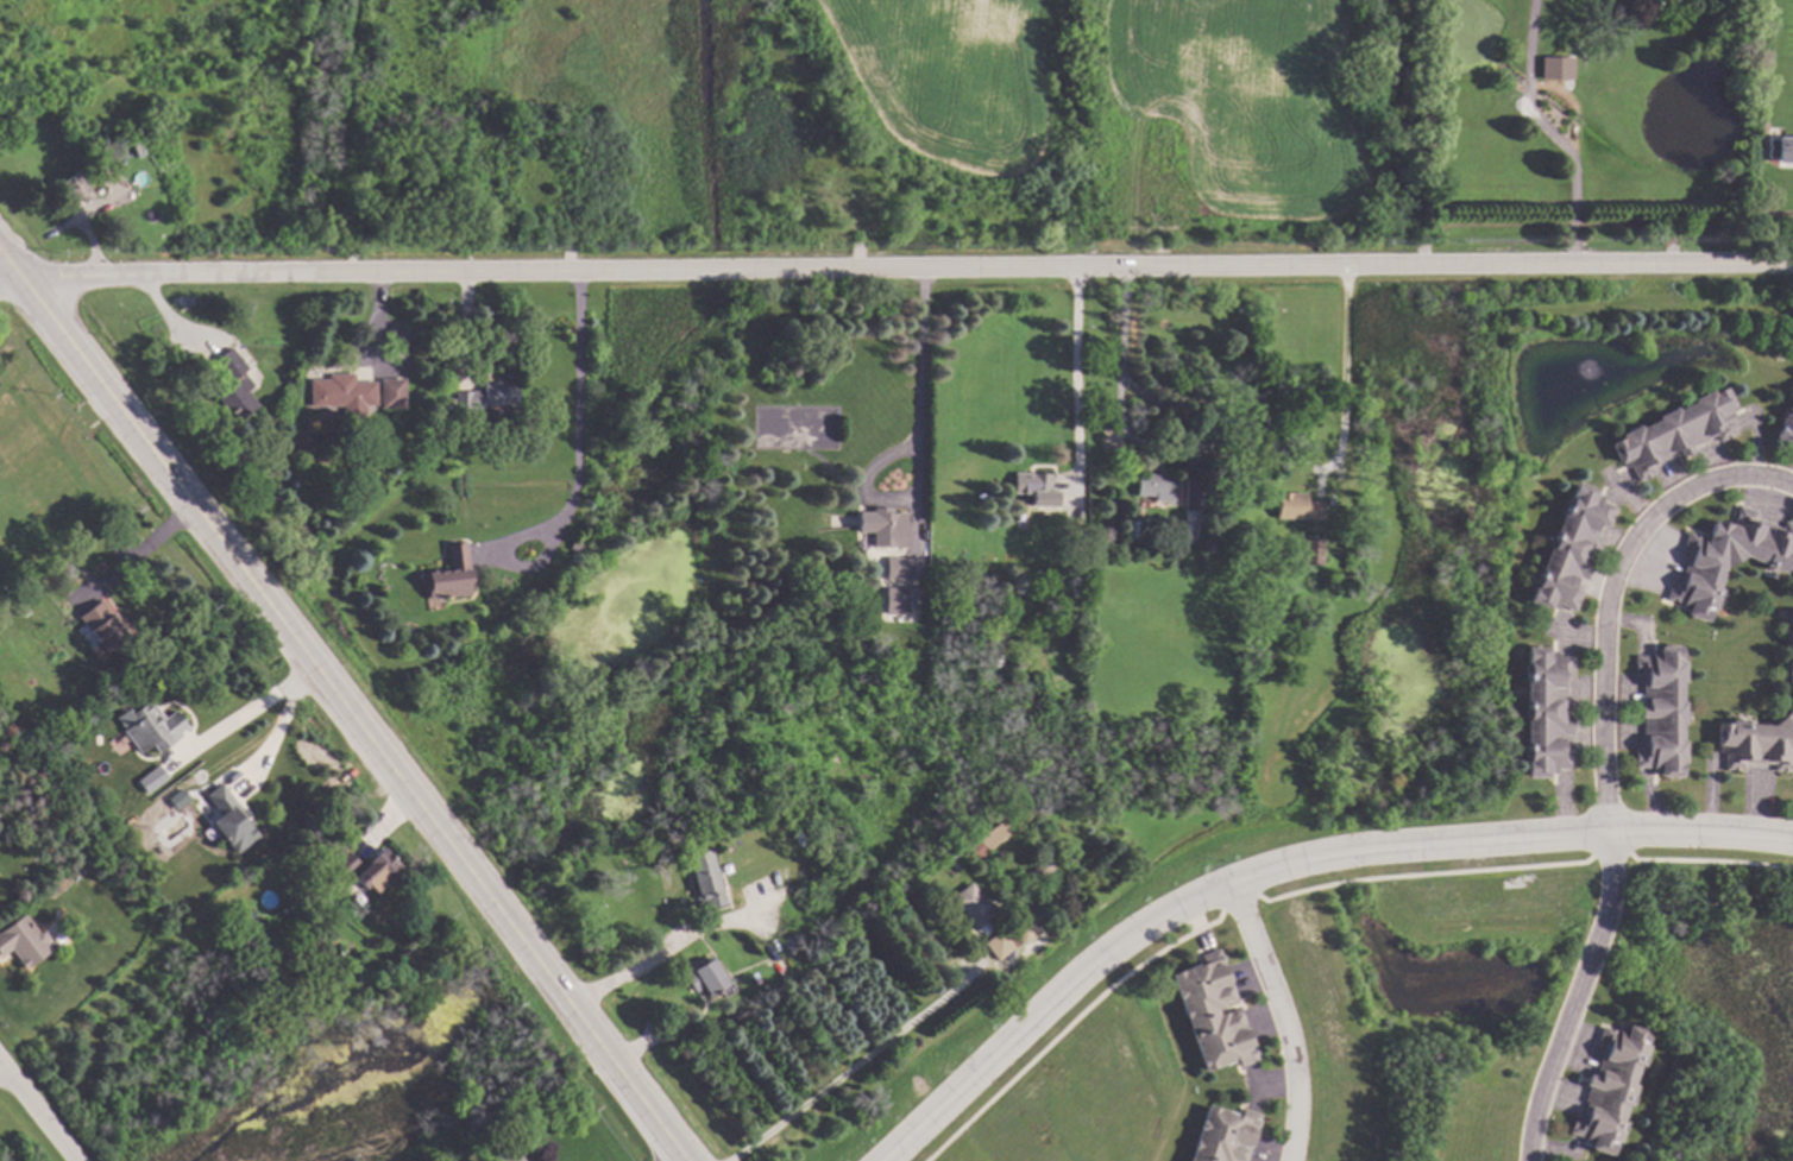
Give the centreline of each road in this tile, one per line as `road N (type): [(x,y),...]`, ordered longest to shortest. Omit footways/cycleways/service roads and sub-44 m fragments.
road 1 (tertiary): [(1792,267),(522,271),(59,279),(20,289)]
road 2 (primary): [(695,1160),(20,289)]
road 3 (residential): [(1792,842),(1611,833),(1378,851),(1235,882),(1114,951),(878,1160)]
road 4 (residential): [(1792,486),(1766,477),(1711,482),(1642,523),(1610,591),(1604,656),(1611,833)]
road 5 (residential): [(1527,1160),(1605,917),(1611,833)]
road 6 (residential): [(1235,882),(1300,1071),(1290,1160)]

